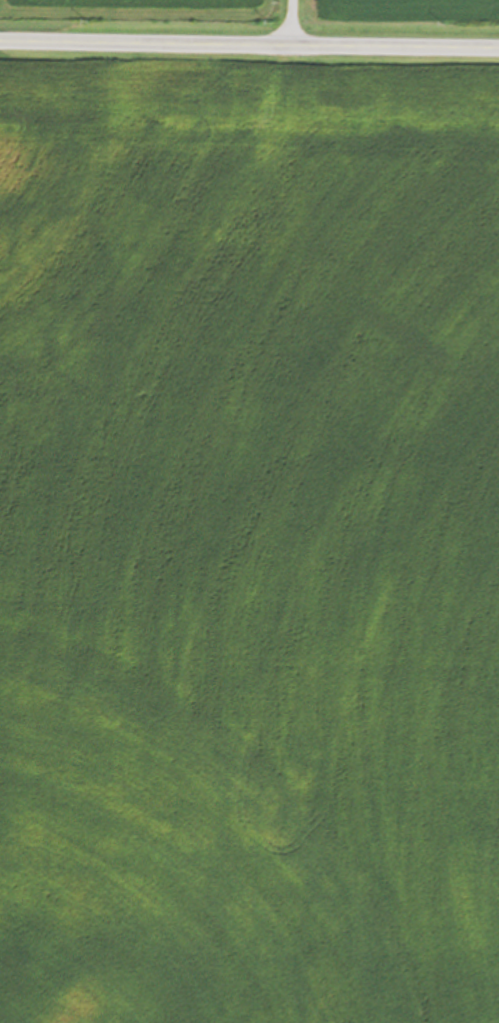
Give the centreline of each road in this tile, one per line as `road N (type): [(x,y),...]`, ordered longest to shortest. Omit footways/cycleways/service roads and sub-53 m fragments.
road 1 (secondary): [(498,50),(0,44)]

